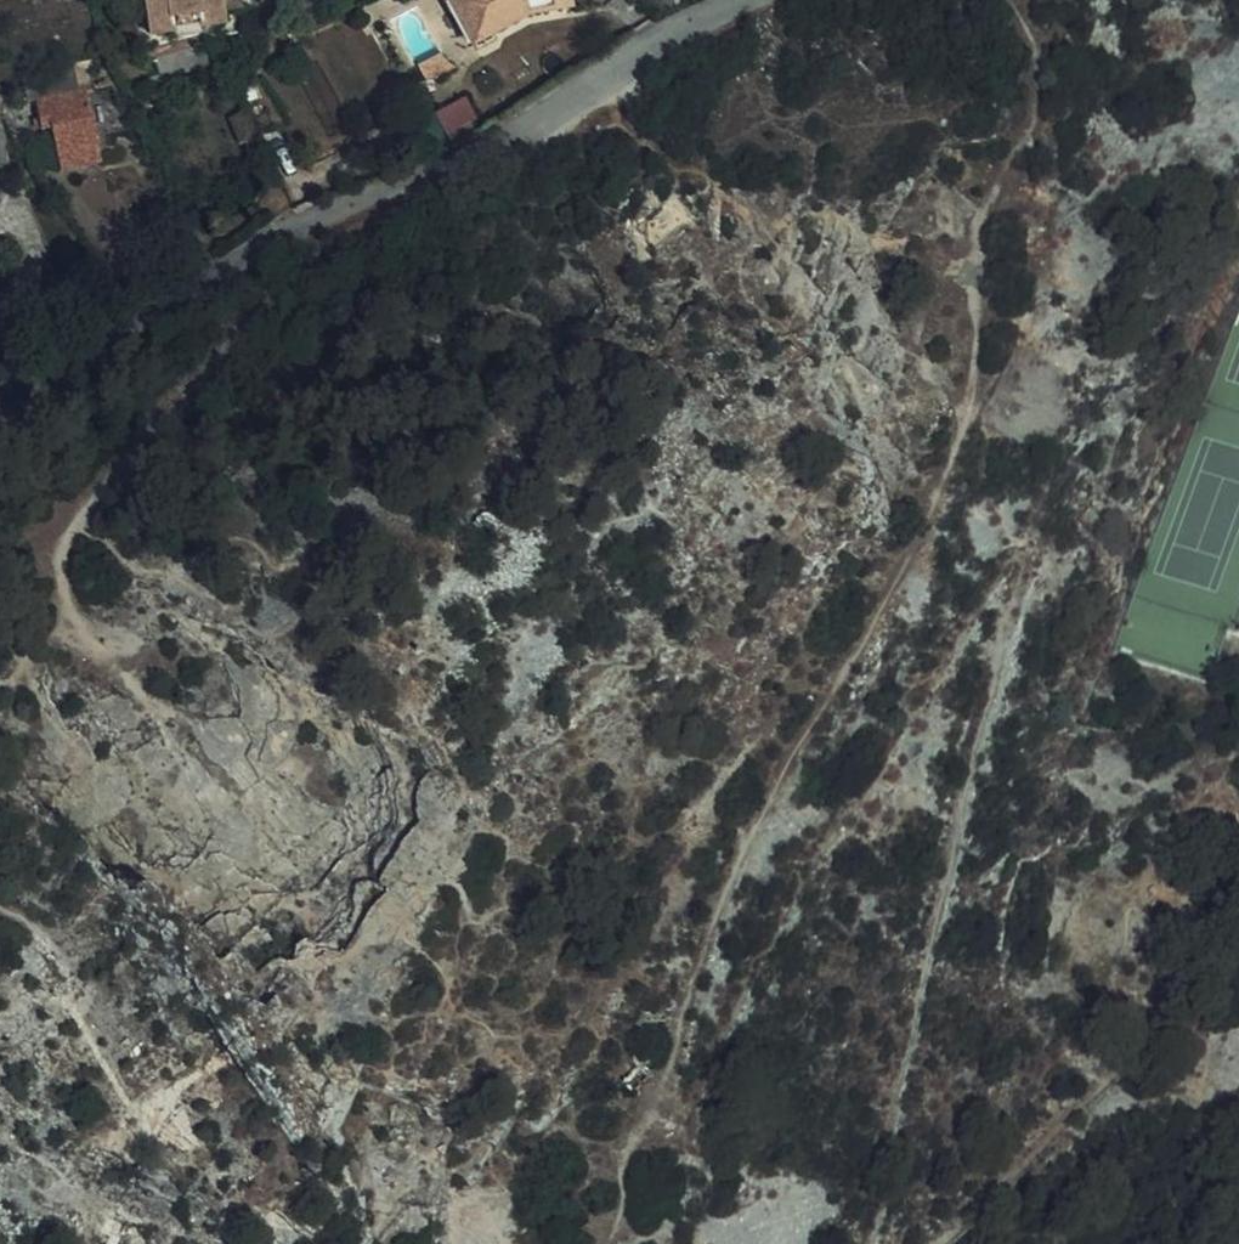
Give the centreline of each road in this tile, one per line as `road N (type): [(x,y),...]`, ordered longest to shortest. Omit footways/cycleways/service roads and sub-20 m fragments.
road 1 (track): [(98,658),(63,606),(65,556),(80,520),(189,390),(397,191)]

